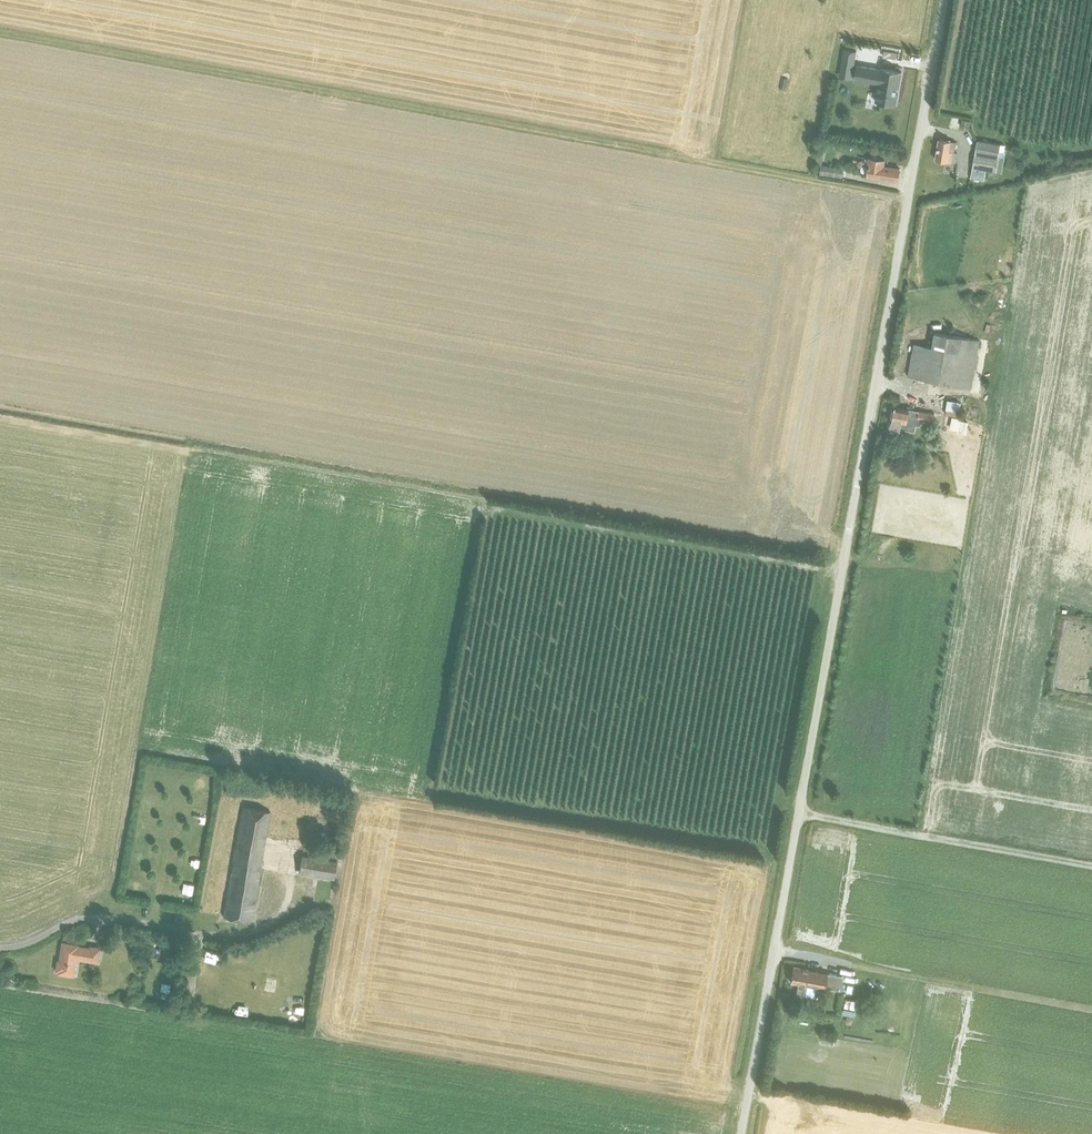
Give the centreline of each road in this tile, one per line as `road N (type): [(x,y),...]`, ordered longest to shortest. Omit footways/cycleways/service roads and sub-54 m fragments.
road 1 (unclassified): [(743,1133),(945,0)]

